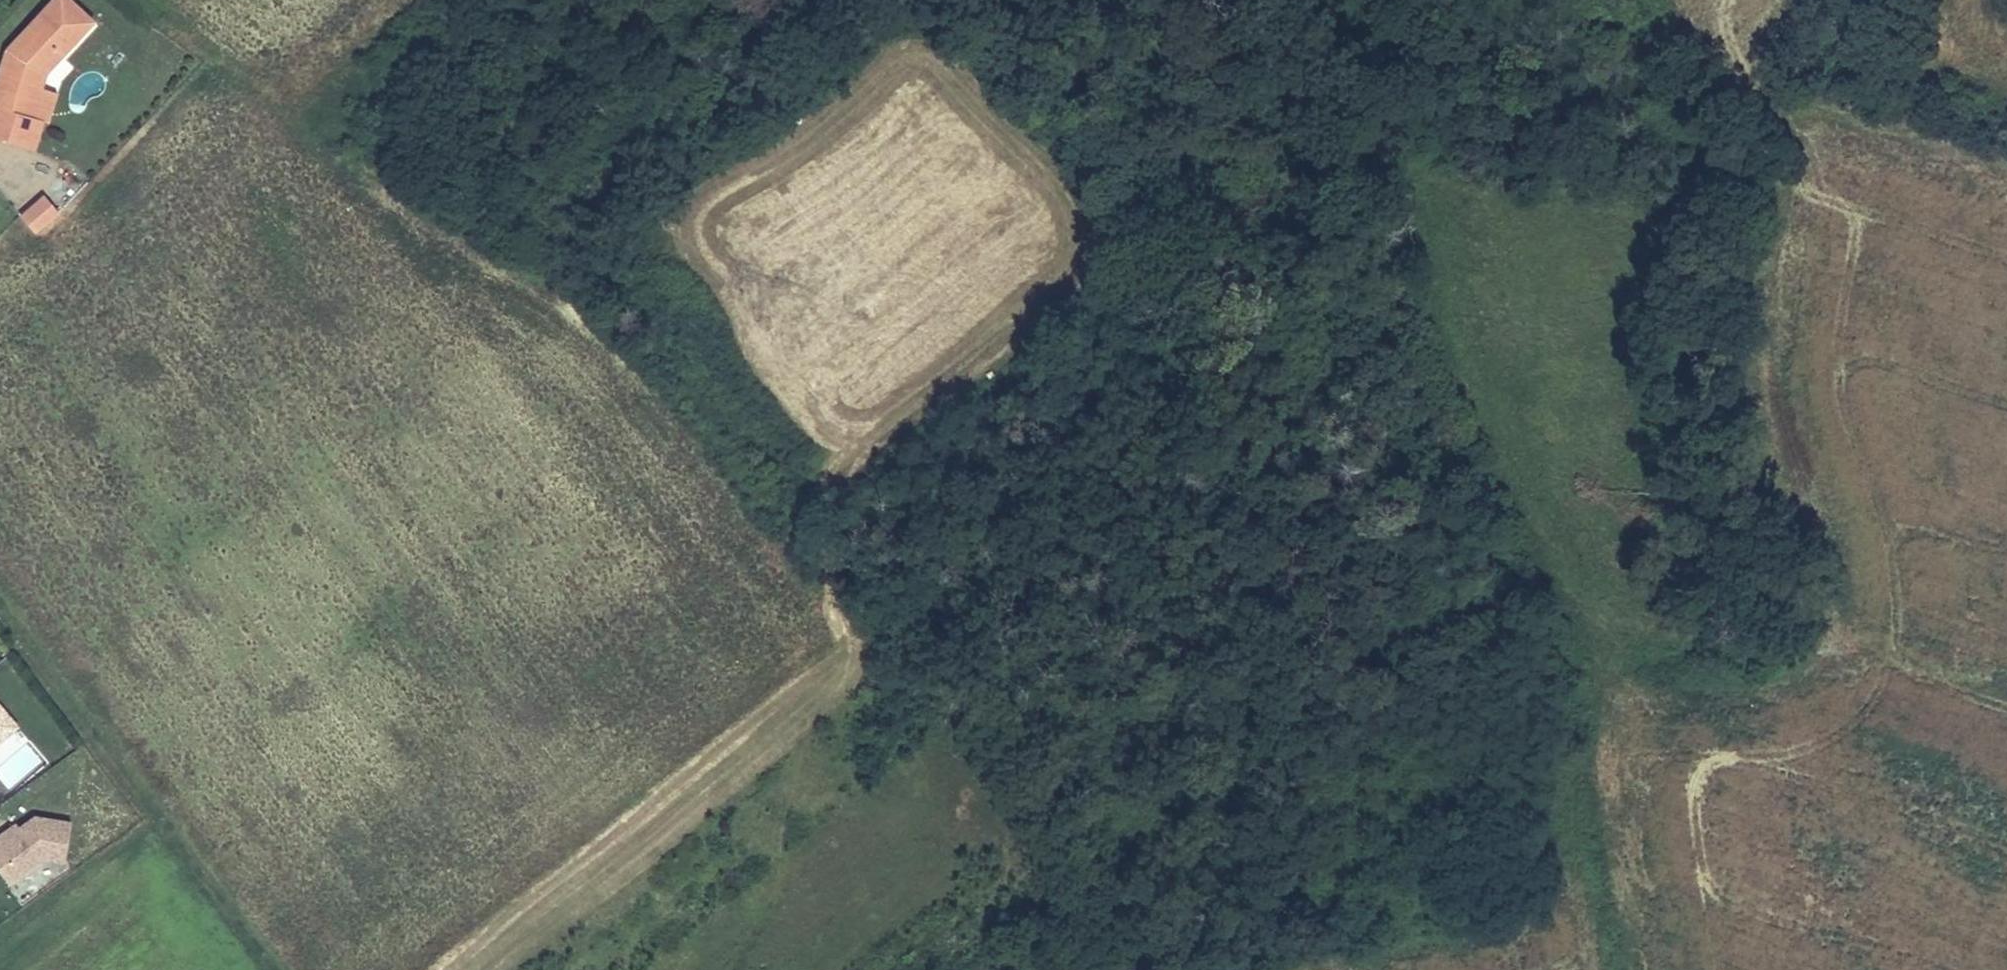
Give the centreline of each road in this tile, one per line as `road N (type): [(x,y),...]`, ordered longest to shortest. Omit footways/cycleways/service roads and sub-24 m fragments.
road 1 (track): [(0,609),(277,969)]

